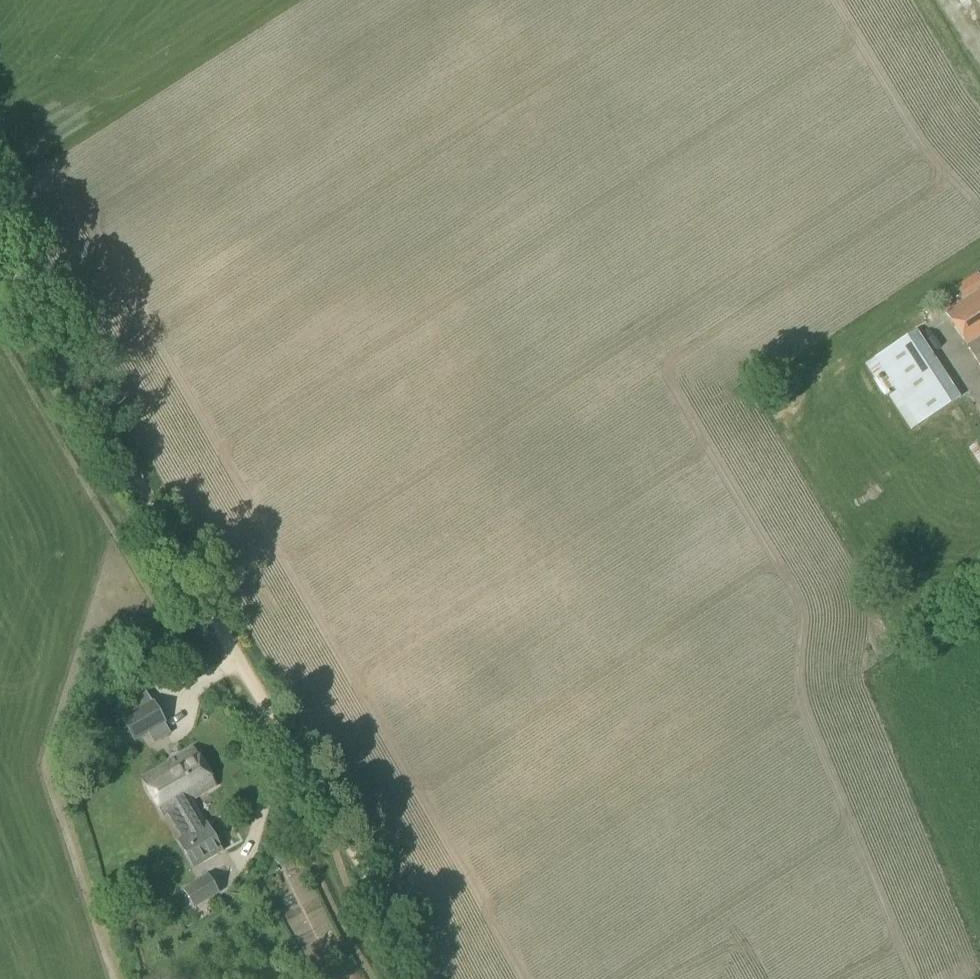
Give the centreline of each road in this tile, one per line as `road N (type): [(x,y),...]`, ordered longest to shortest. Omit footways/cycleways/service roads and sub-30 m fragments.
road 1 (track): [(425,978),(0,256)]

